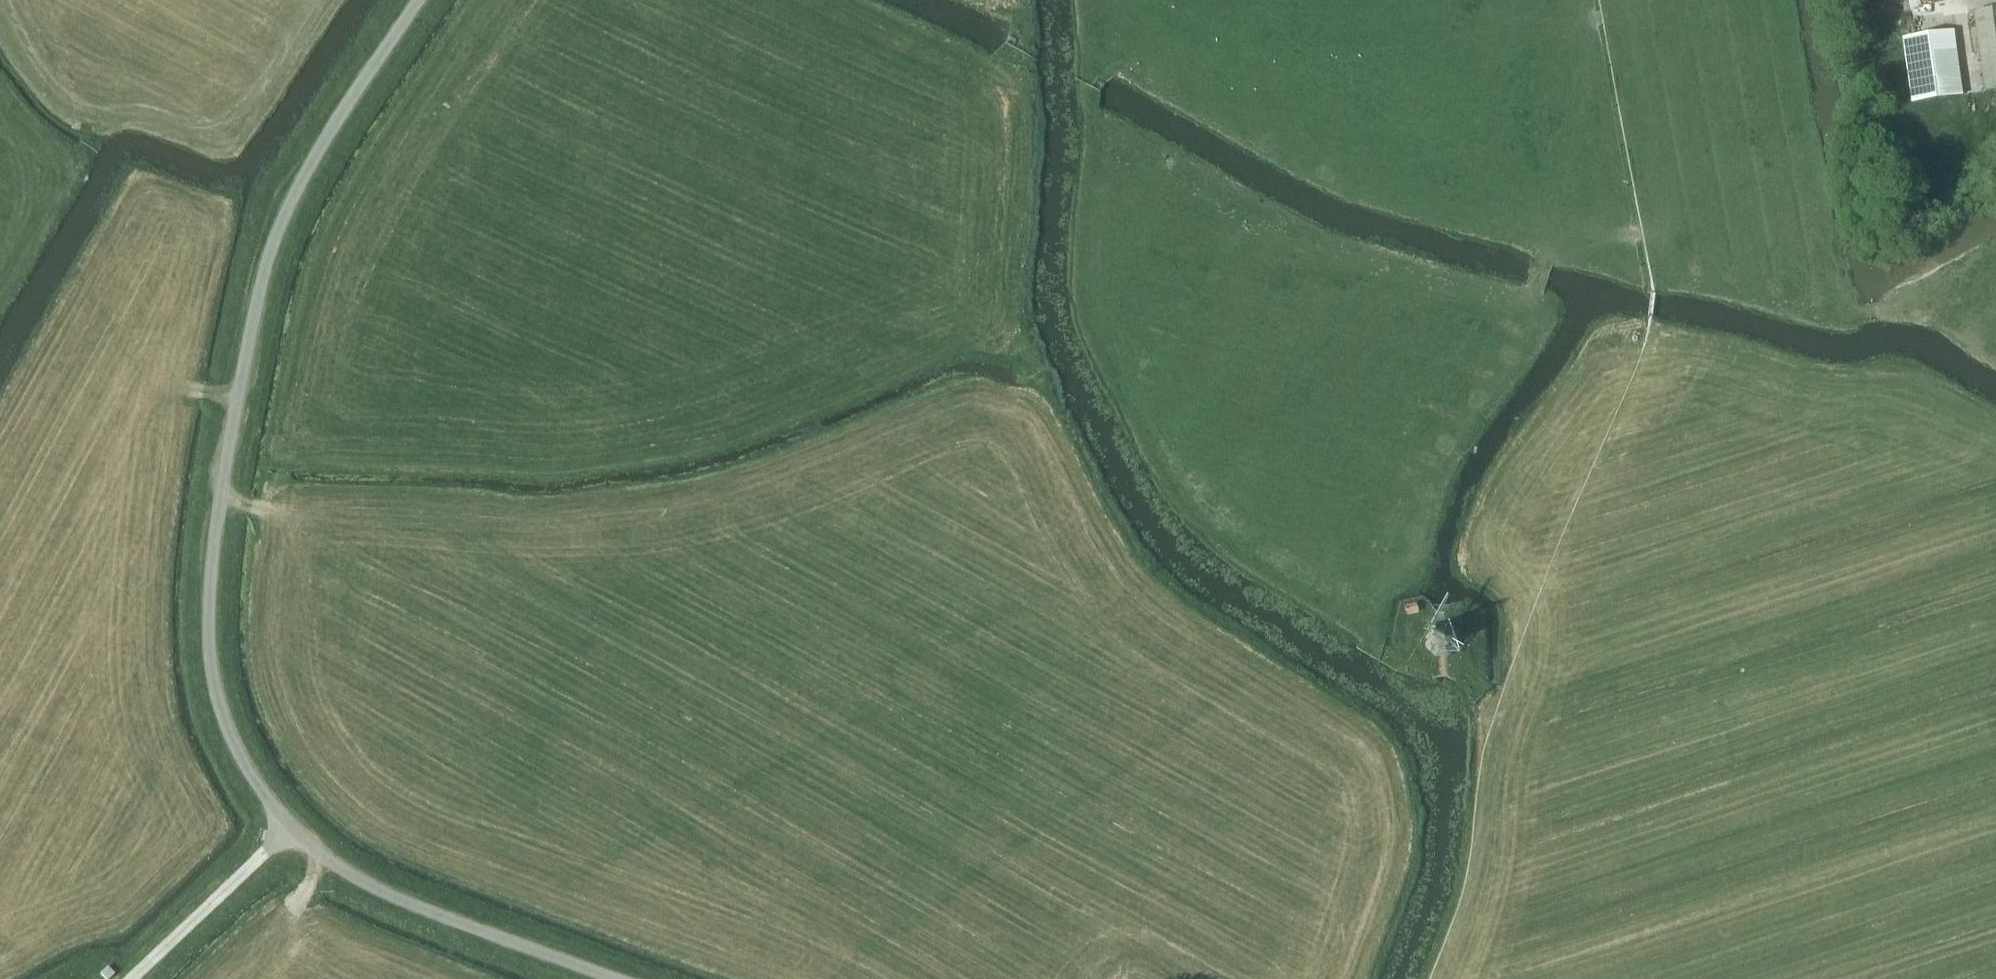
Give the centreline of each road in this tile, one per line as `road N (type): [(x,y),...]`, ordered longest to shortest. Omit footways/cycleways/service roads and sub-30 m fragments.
road 1 (unclassified): [(617,978),(398,901),(340,871),(290,829),(226,739),(206,665),(225,476),(271,272),(315,166),(428,0)]

